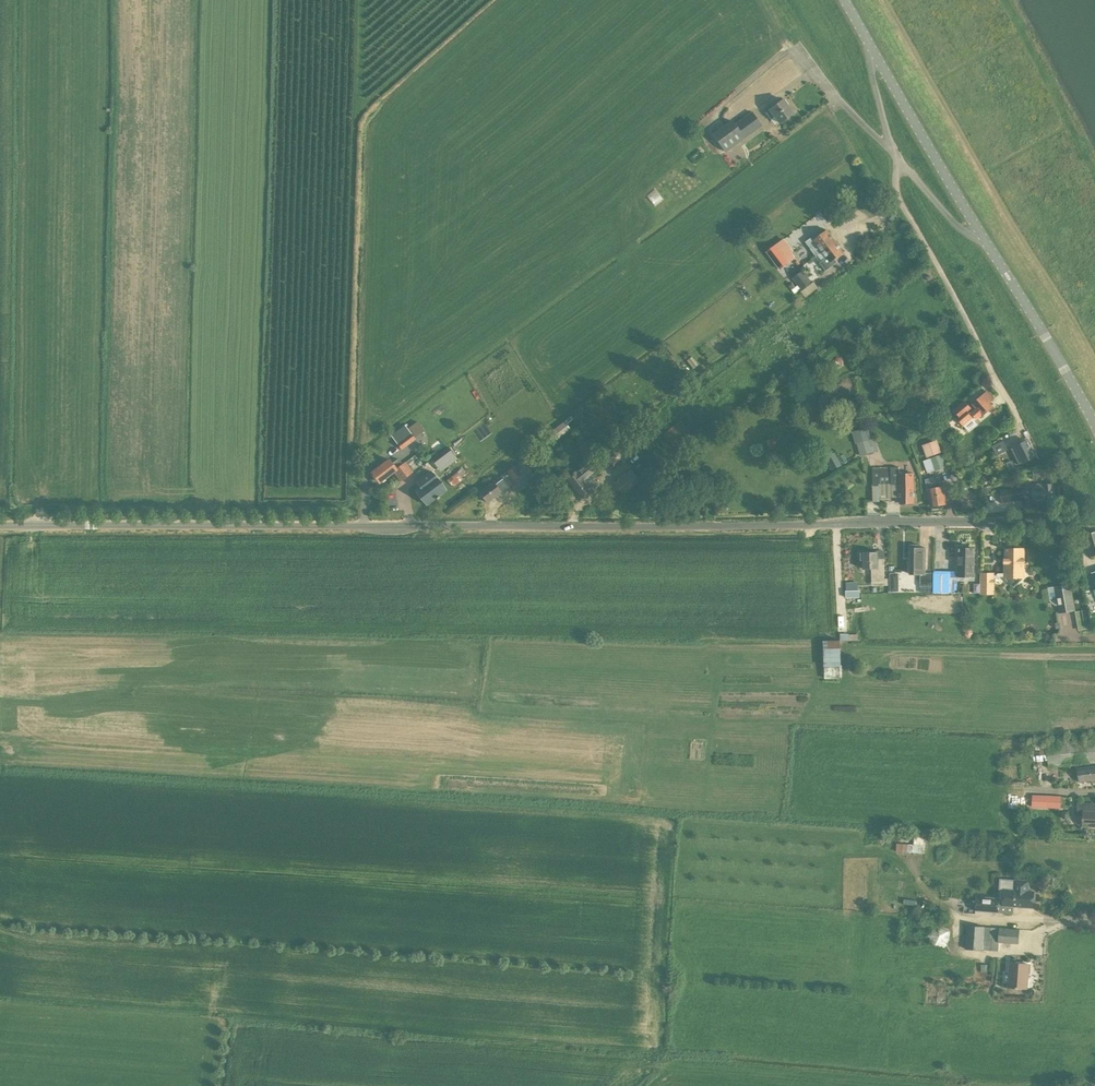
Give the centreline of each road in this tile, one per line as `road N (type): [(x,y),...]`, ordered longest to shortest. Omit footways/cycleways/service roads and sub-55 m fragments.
road 1 (unclassified): [(0,526),(1094,519)]
road 2 (tertiary): [(1094,425),(845,0)]
road 3 (track): [(852,655),(1094,656)]

